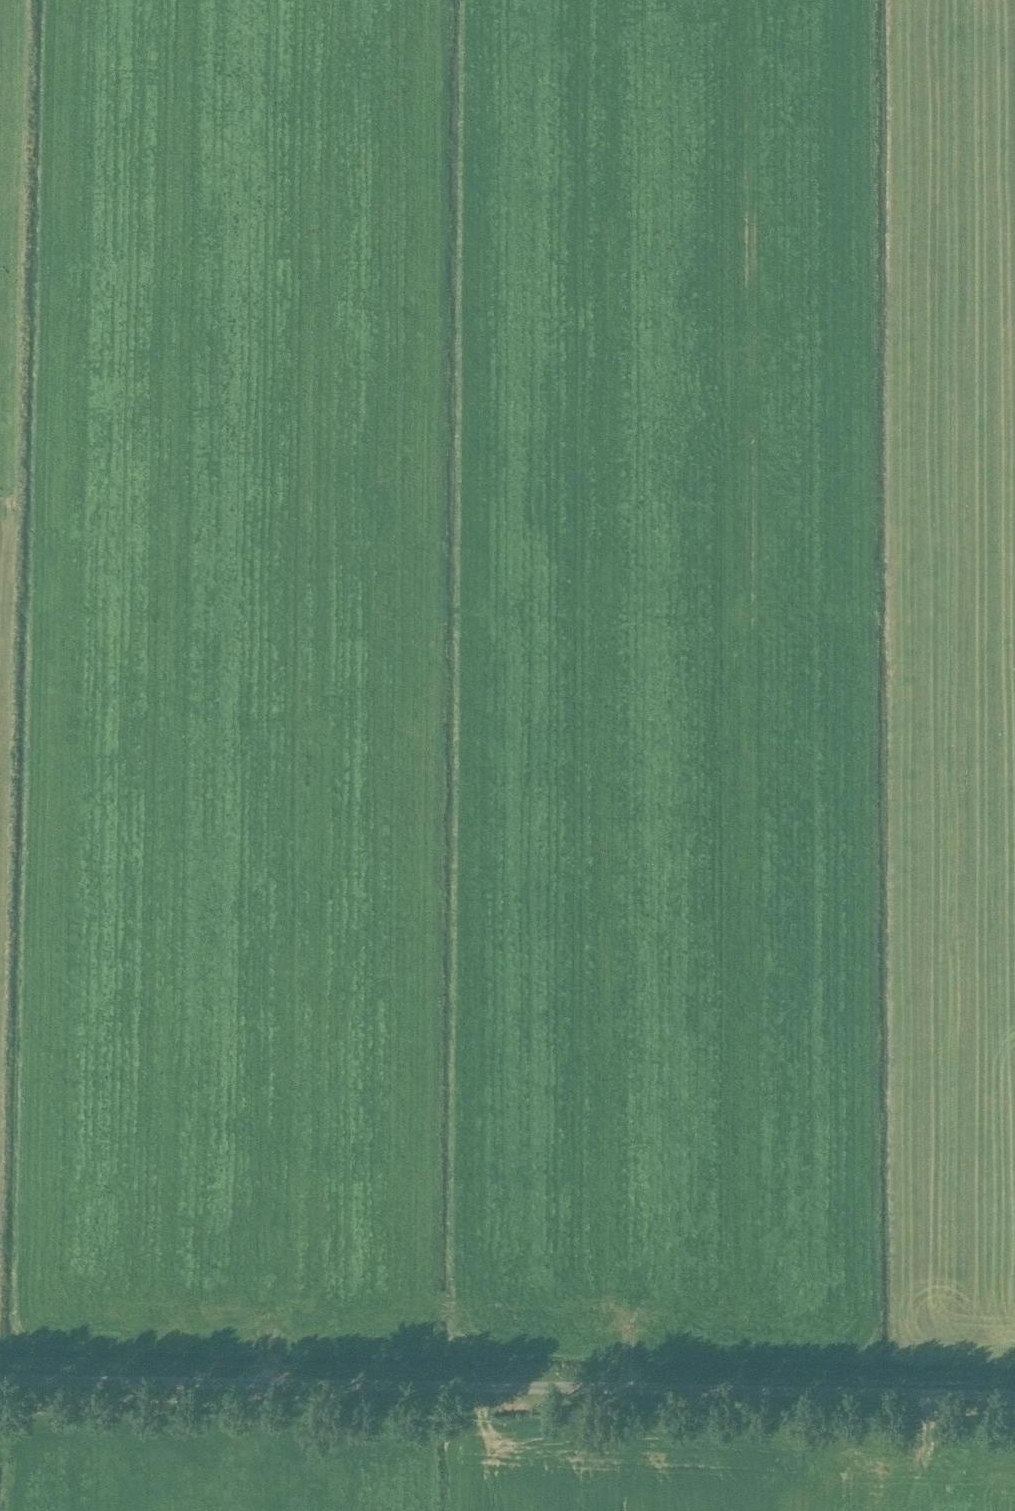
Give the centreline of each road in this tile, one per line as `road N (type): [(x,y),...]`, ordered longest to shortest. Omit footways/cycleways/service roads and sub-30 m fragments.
road 1 (unclassified): [(1014,1397),(0,1378)]

